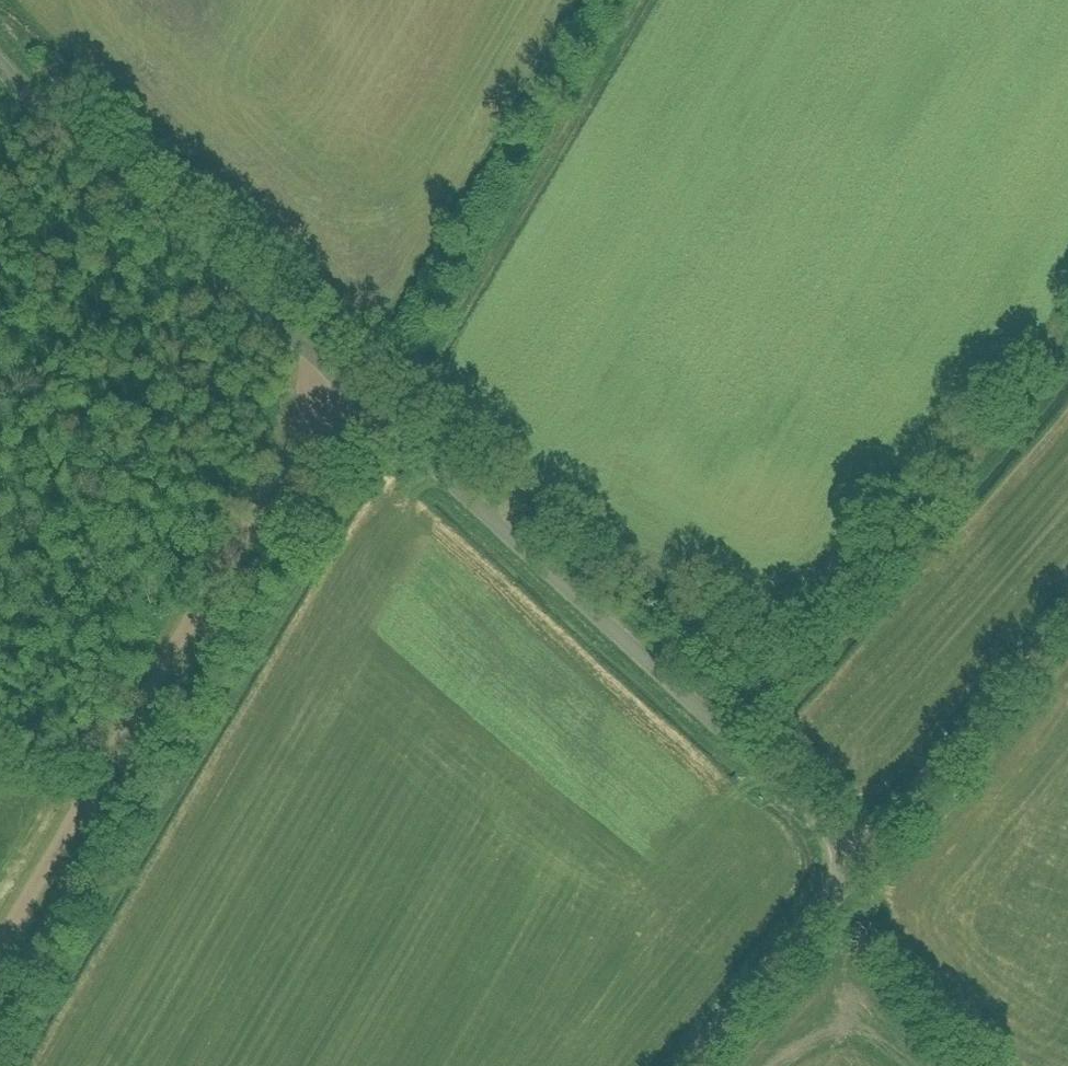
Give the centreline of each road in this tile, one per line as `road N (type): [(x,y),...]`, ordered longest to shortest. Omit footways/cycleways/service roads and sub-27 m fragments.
road 1 (unclassified): [(864,858),(337,379)]
road 2 (unclassified): [(337,379),(0,947)]
road 3 (unclassified): [(337,379),(0,66)]
road 4 (unclassified): [(864,858),(1067,614)]
road 5 (unclassified): [(693,1065),(864,858)]

